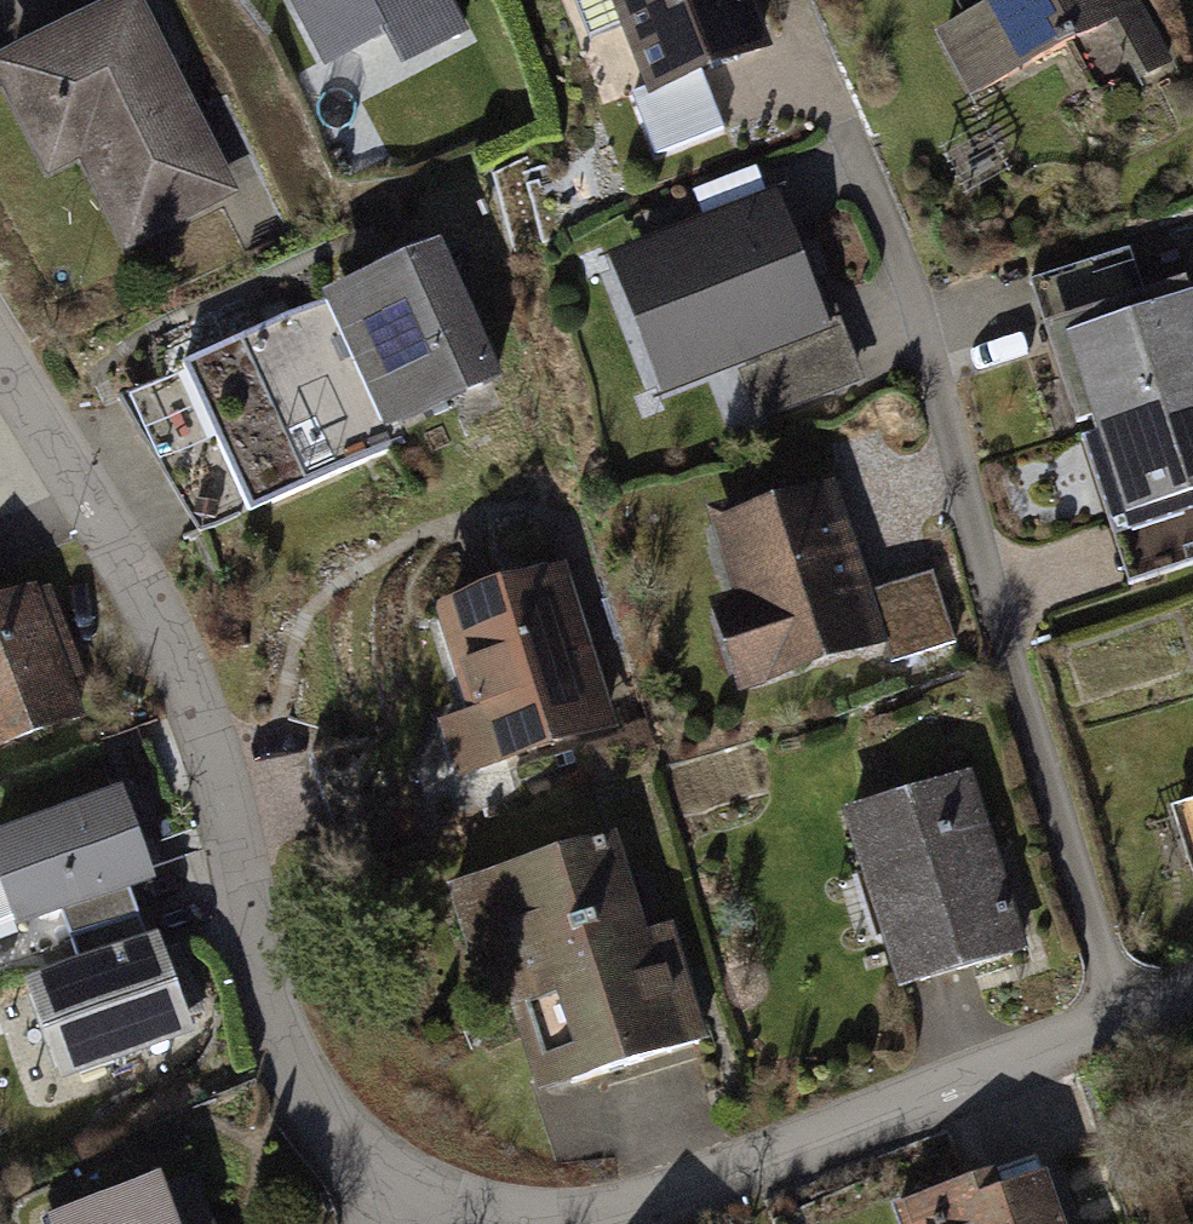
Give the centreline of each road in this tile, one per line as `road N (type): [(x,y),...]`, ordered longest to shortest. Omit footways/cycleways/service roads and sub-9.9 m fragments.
road 1 (residential): [(0,330),(145,559),(230,769),(282,972),(345,1117),(408,1183)]
road 2 (residential): [(632,1223),(1192,1011)]
road 3 (residential): [(408,1183),(497,1221),(524,1223)]

